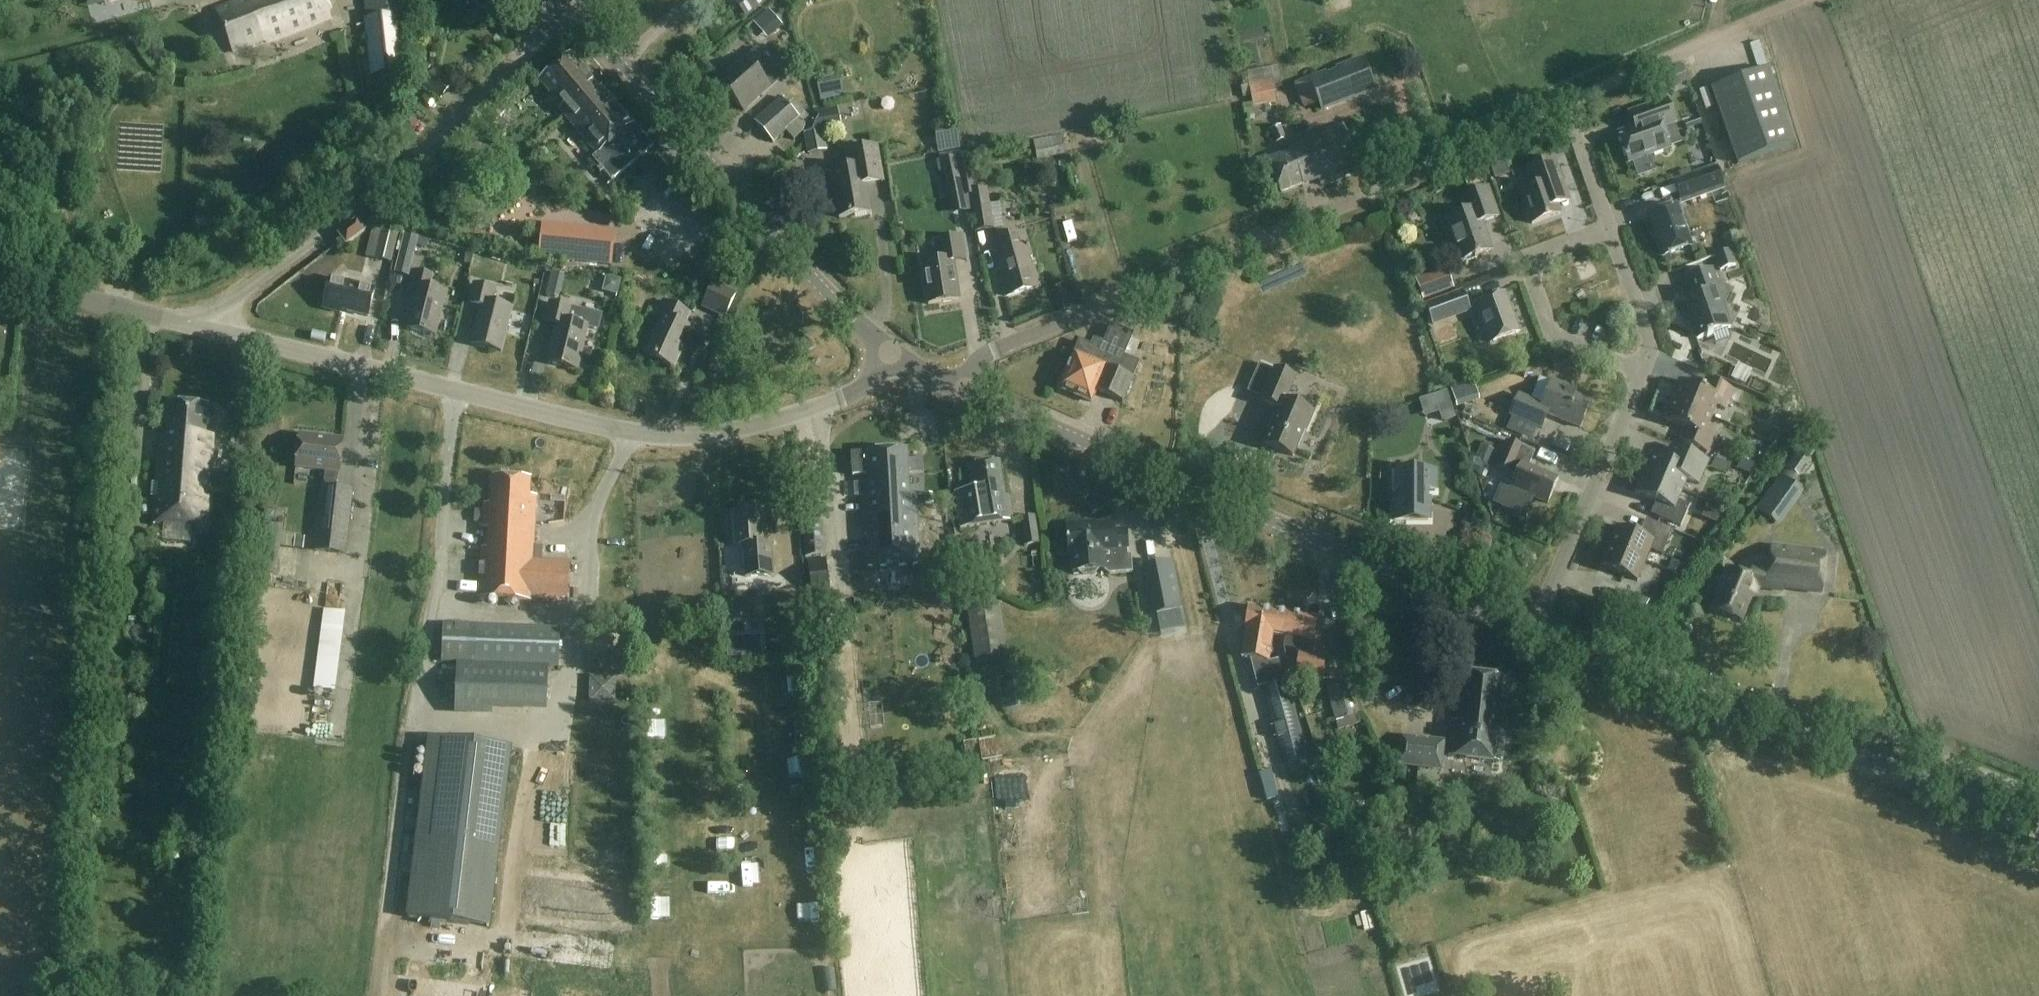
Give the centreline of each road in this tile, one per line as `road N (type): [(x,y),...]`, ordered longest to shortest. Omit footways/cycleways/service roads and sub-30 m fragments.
road 1 (unclassified): [(961,390),(976,362),(996,349),(1713,40)]
road 2 (tertiary): [(910,366),(688,436),(630,430),(209,328)]
road 3 (tertiary): [(1527,633),(961,390)]
road 4 (tertiary): [(2038,825),(1527,633)]
road 5 (tertiary): [(910,366),(831,299),(567,6)]
road 6 (residential): [(209,328),(259,277),(418,158),(567,6)]
road 7 (unclassified): [(1527,633),(1638,369)]
road 8 (unclassified): [(1638,369),(1562,338),(1536,287),(1534,263),(1544,248),(1608,226)]
road 9 (tertiary): [(209,328),(0,275)]
road 10 (unclassified): [(1638,369),(1645,332),(1608,226)]
road 11 (track): [(1715,0),(1713,40),(1802,0)]

